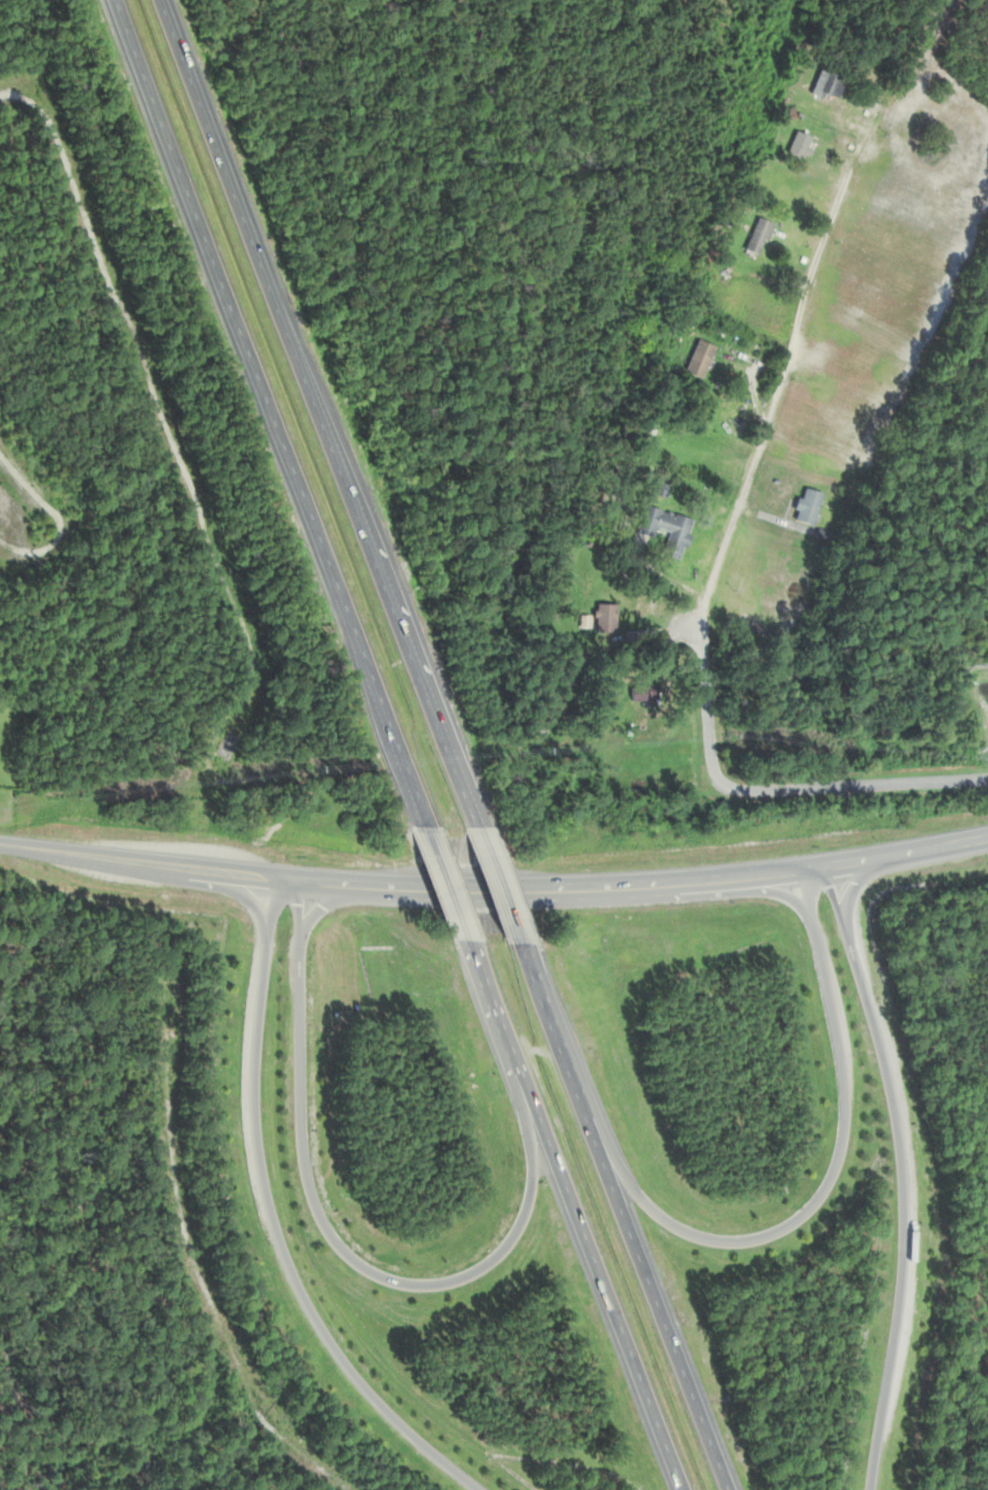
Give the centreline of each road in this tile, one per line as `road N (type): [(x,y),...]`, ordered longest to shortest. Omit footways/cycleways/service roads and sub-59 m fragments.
road 1 (residential): [(987,776),(757,789),(726,782),(709,747),(705,576),(740,500),(836,206),(874,127),(886,69)]
road 2 (motorway): [(111,0),(430,843)]
road 3 (motorway): [(478,833),(157,0)]
road 4 (secondary): [(0,845),(373,886),(554,889),(824,868)]
road 5 (motorway): [(507,1045),(530,1166),(509,1239),(472,1271),(434,1284),(363,1268),(324,1225),(305,1170),(299,881)]
road 6 (motorway): [(268,878),(252,1089),(274,1231),(309,1310),(359,1384),(480,1489)]
road 7 (motorway): [(798,873),(843,1105),(828,1179),(799,1215),(736,1241),(669,1222),(621,1175),(567,1065)]
road 8 (motorway): [(869,1489),(898,1305),(900,1163),(887,1079),(824,868)]
road 9 (motorway): [(729,1489),(519,942)]
road 10 (motorway): [(471,950),(679,1489)]
road 11 (secondary): [(824,868),(987,837)]

